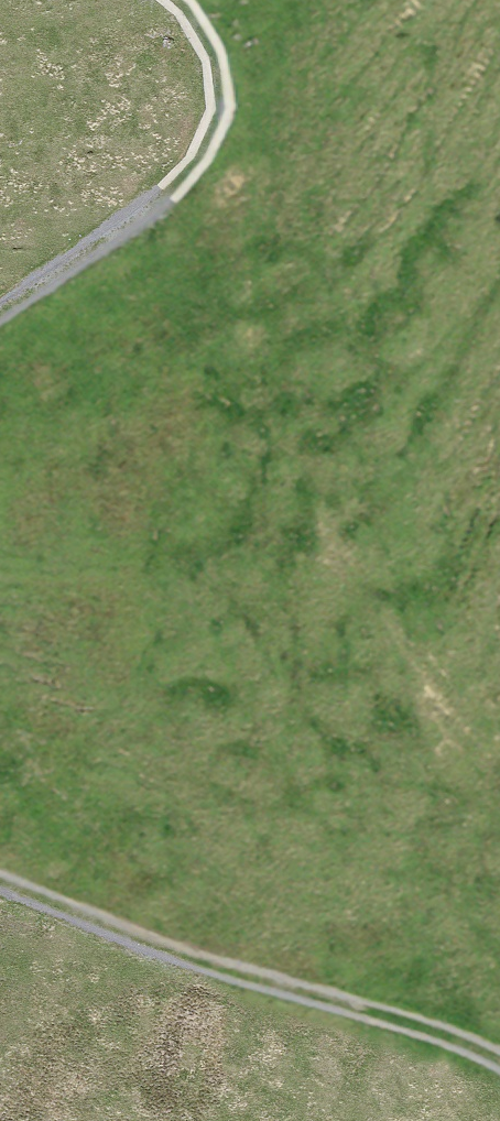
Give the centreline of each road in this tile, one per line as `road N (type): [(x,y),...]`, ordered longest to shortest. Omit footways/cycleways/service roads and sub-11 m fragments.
road 1 (track): [(177,0),(213,50),(219,111),(213,130),(255,291),(274,416),(302,495),(362,593),(499,775)]
road 2 (track): [(499,1060),(234,973),(0,882)]
road 3 (track): [(213,130),(168,193),(0,312)]

